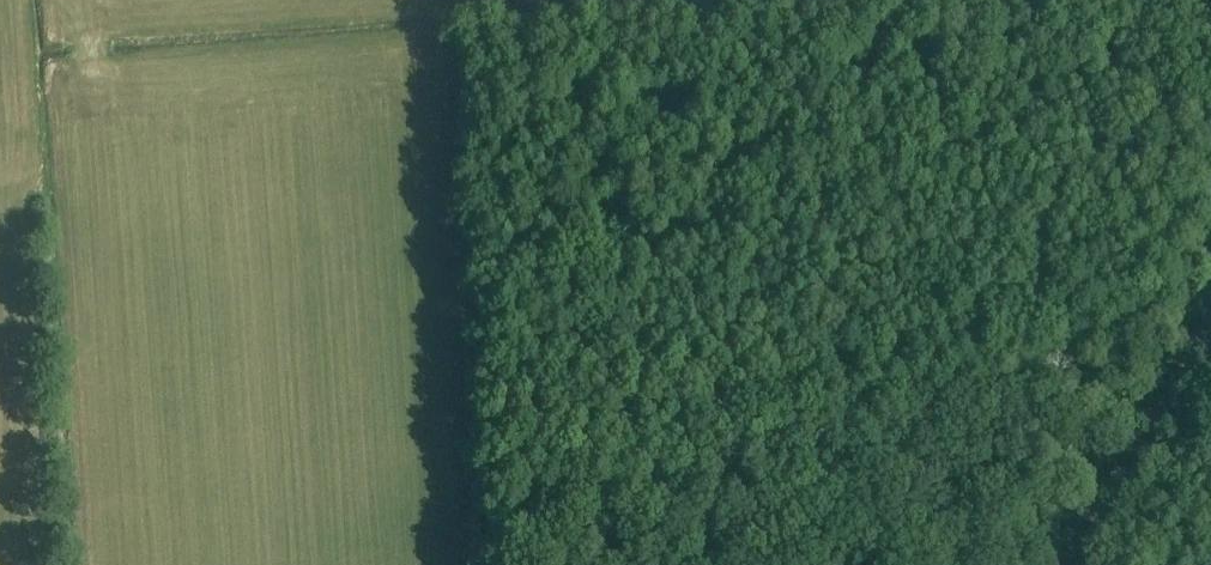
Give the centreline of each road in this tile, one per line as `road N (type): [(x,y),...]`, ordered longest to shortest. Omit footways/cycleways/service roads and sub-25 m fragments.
road 1 (tertiary): [(1057,564),(1210,315)]

